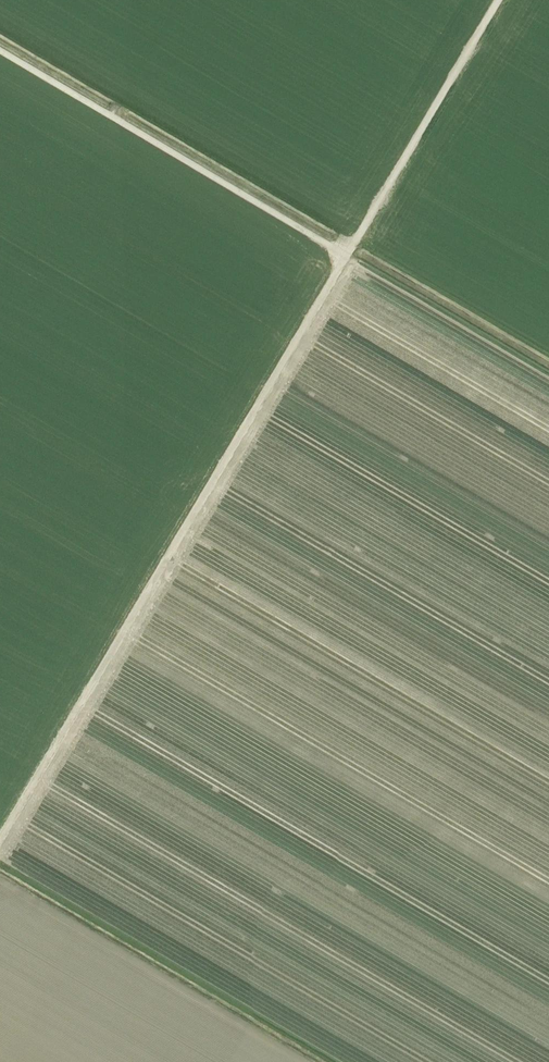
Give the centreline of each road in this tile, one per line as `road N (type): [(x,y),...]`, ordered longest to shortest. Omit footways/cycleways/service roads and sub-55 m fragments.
road 1 (track): [(498,0),(0,839)]
road 2 (track): [(346,256),(0,52)]
road 3 (track): [(0,883),(302,1061)]

